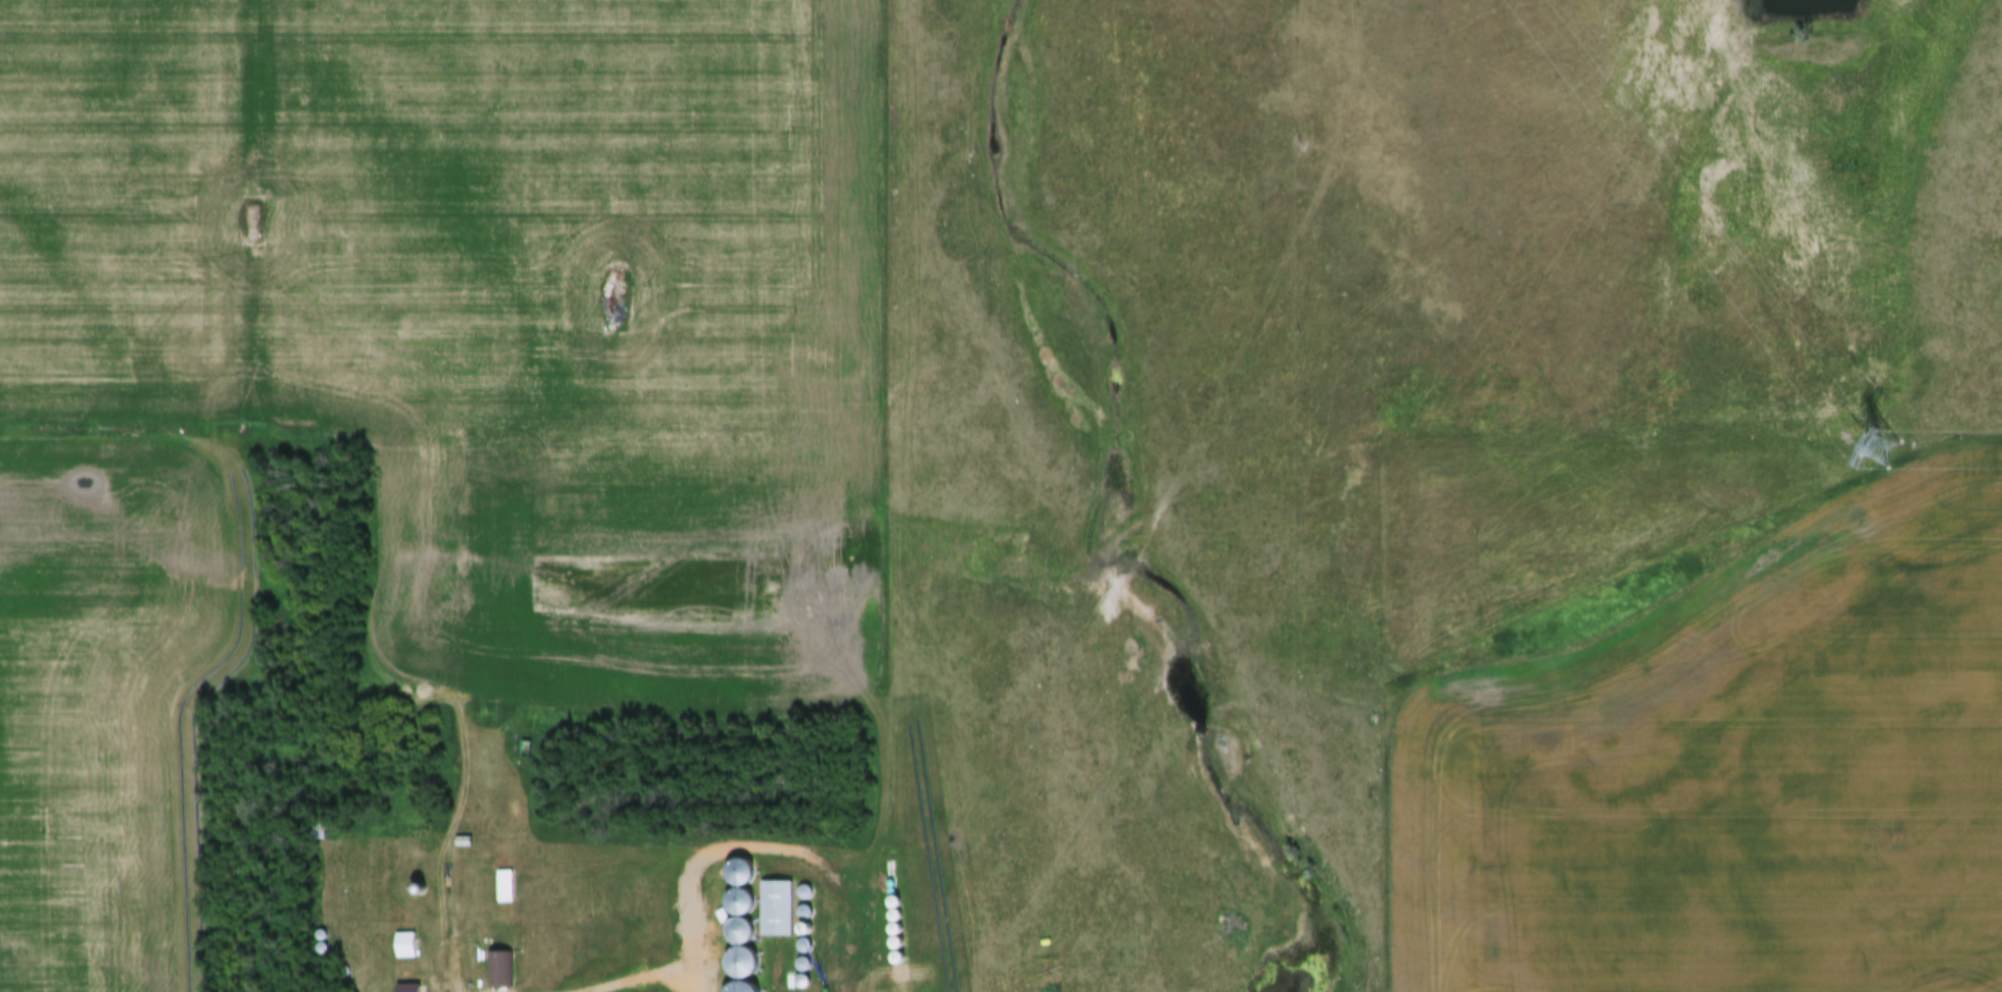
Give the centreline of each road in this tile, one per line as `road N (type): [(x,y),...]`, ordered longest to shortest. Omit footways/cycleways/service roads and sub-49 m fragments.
road 1 (track): [(1126,558),(1331,174),(1367,0)]

